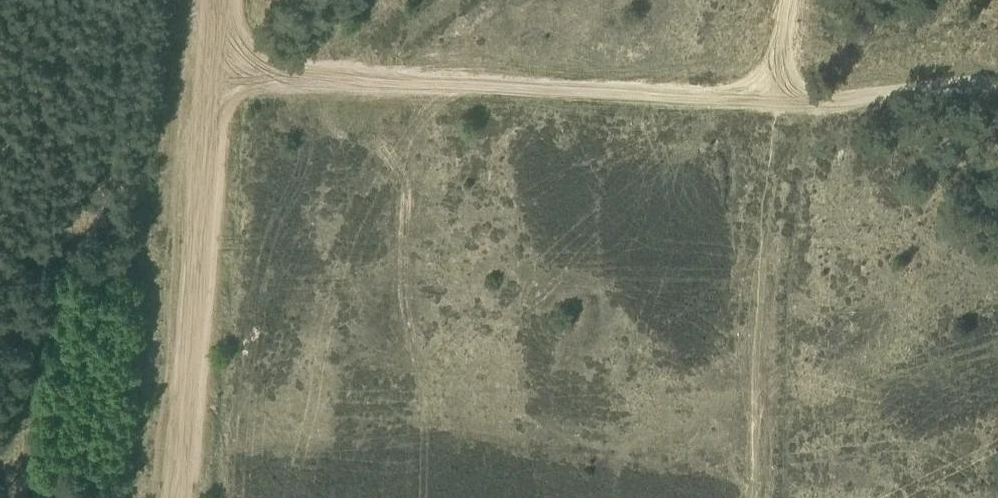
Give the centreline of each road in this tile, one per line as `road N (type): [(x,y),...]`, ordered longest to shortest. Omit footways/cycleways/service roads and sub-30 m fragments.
road 1 (track): [(214,73),(777,96),(793,0)]
road 2 (track): [(219,0),(183,497)]
road 3 (track): [(997,84),(820,100),(777,96)]

